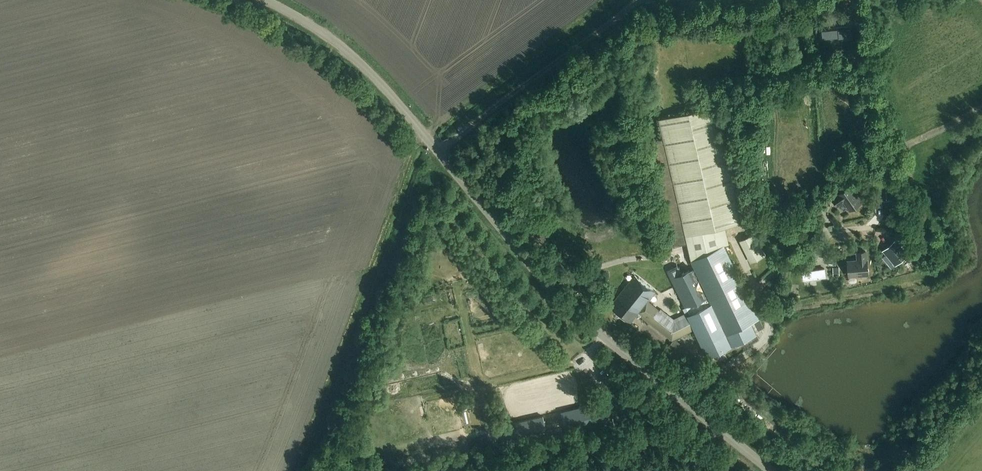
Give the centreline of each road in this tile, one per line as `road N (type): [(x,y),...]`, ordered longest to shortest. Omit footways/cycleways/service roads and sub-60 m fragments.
road 1 (unclassified): [(263,0),(359,63),(557,297),(769,470)]
road 2 (track): [(297,470),(412,149),(610,0)]

